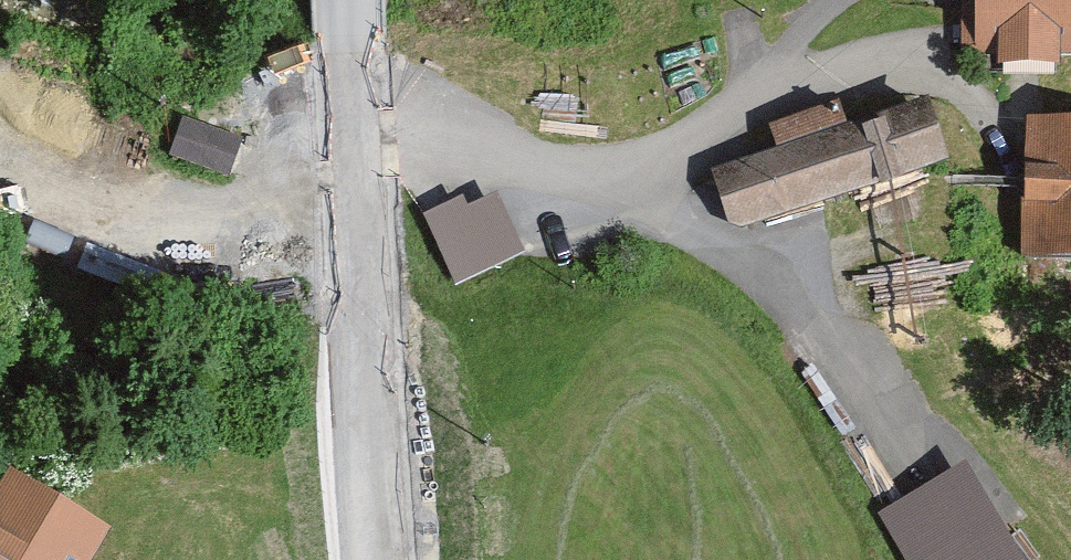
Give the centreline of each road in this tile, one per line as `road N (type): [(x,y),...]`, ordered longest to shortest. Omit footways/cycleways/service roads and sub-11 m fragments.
road 1 (track): [(352,123),(386,122),(500,164),(607,191),(717,136),(846,0)]
road 2 (tertiary): [(380,559),(348,0)]
road 3 (track): [(651,173),(926,465)]

